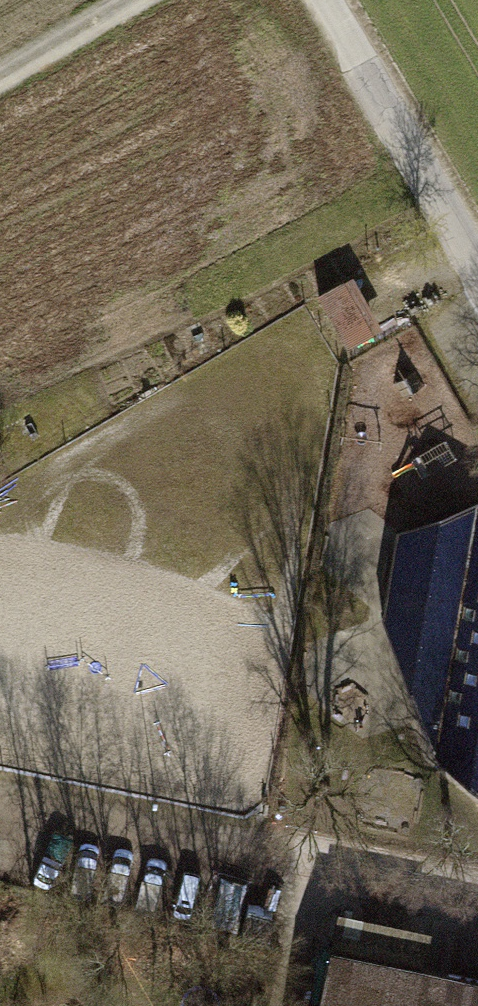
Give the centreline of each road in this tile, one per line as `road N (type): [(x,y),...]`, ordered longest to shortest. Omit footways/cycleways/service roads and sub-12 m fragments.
road 1 (track): [(290,854),(0,791)]
road 2 (unclassified): [(327,0),(477,255)]
road 3 (residential): [(290,854),(477,886)]
road 4 (track): [(0,78),(135,0)]

